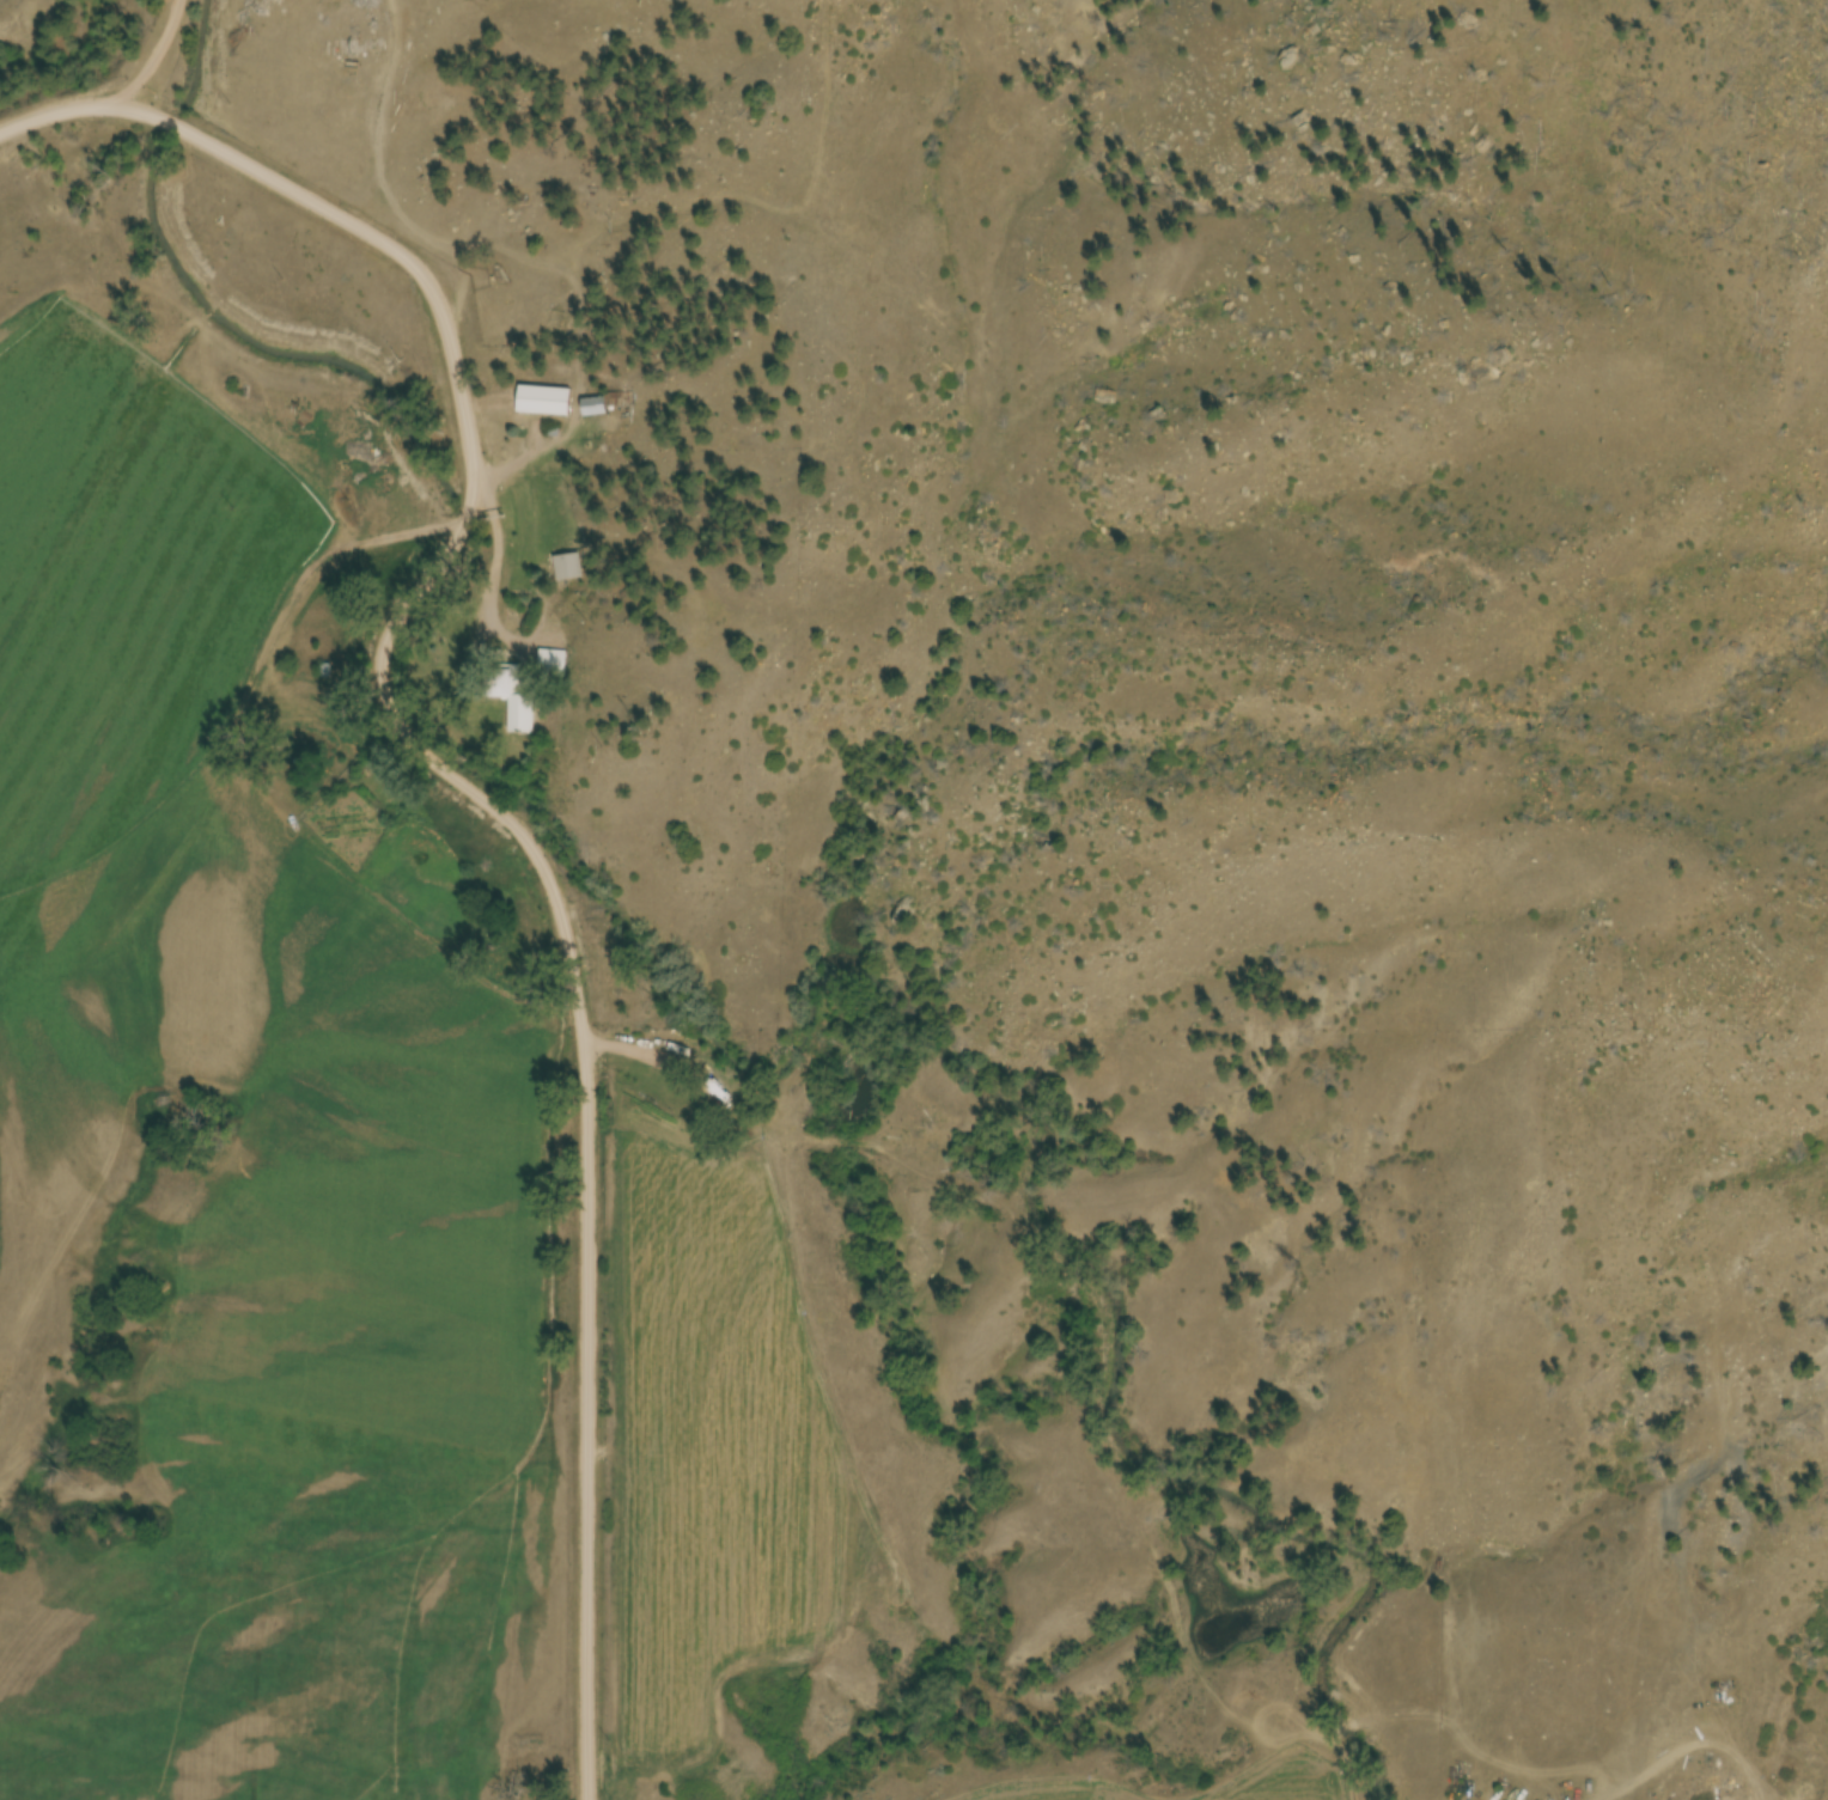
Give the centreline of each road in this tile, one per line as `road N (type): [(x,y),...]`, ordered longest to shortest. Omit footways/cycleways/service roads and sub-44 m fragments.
road 1 (residential): [(593,1799),(583,1086),(571,984),(541,868),(412,734),(382,679),(391,633),(450,557),(468,508),(447,336),(428,292),(392,255),(162,124),(97,110),(0,139)]
road 2 (residential): [(287,193),(491,0)]

